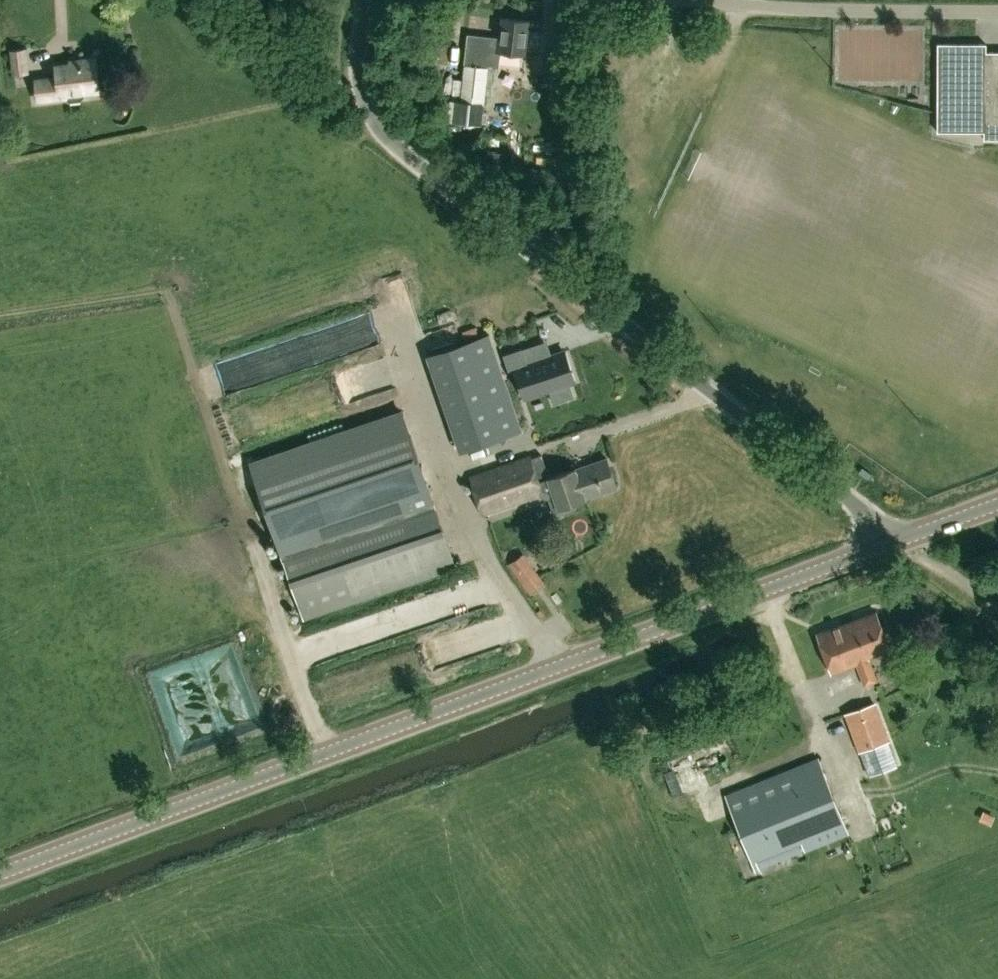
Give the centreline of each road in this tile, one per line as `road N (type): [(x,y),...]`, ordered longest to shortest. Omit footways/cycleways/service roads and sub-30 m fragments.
road 1 (tertiary): [(0,873),(899,538)]
road 2 (unclassified): [(899,538),(392,141),(364,96),(365,0)]
road 3 (track): [(0,315),(169,292),(328,751)]
road 4 (residential): [(997,12),(697,0)]

